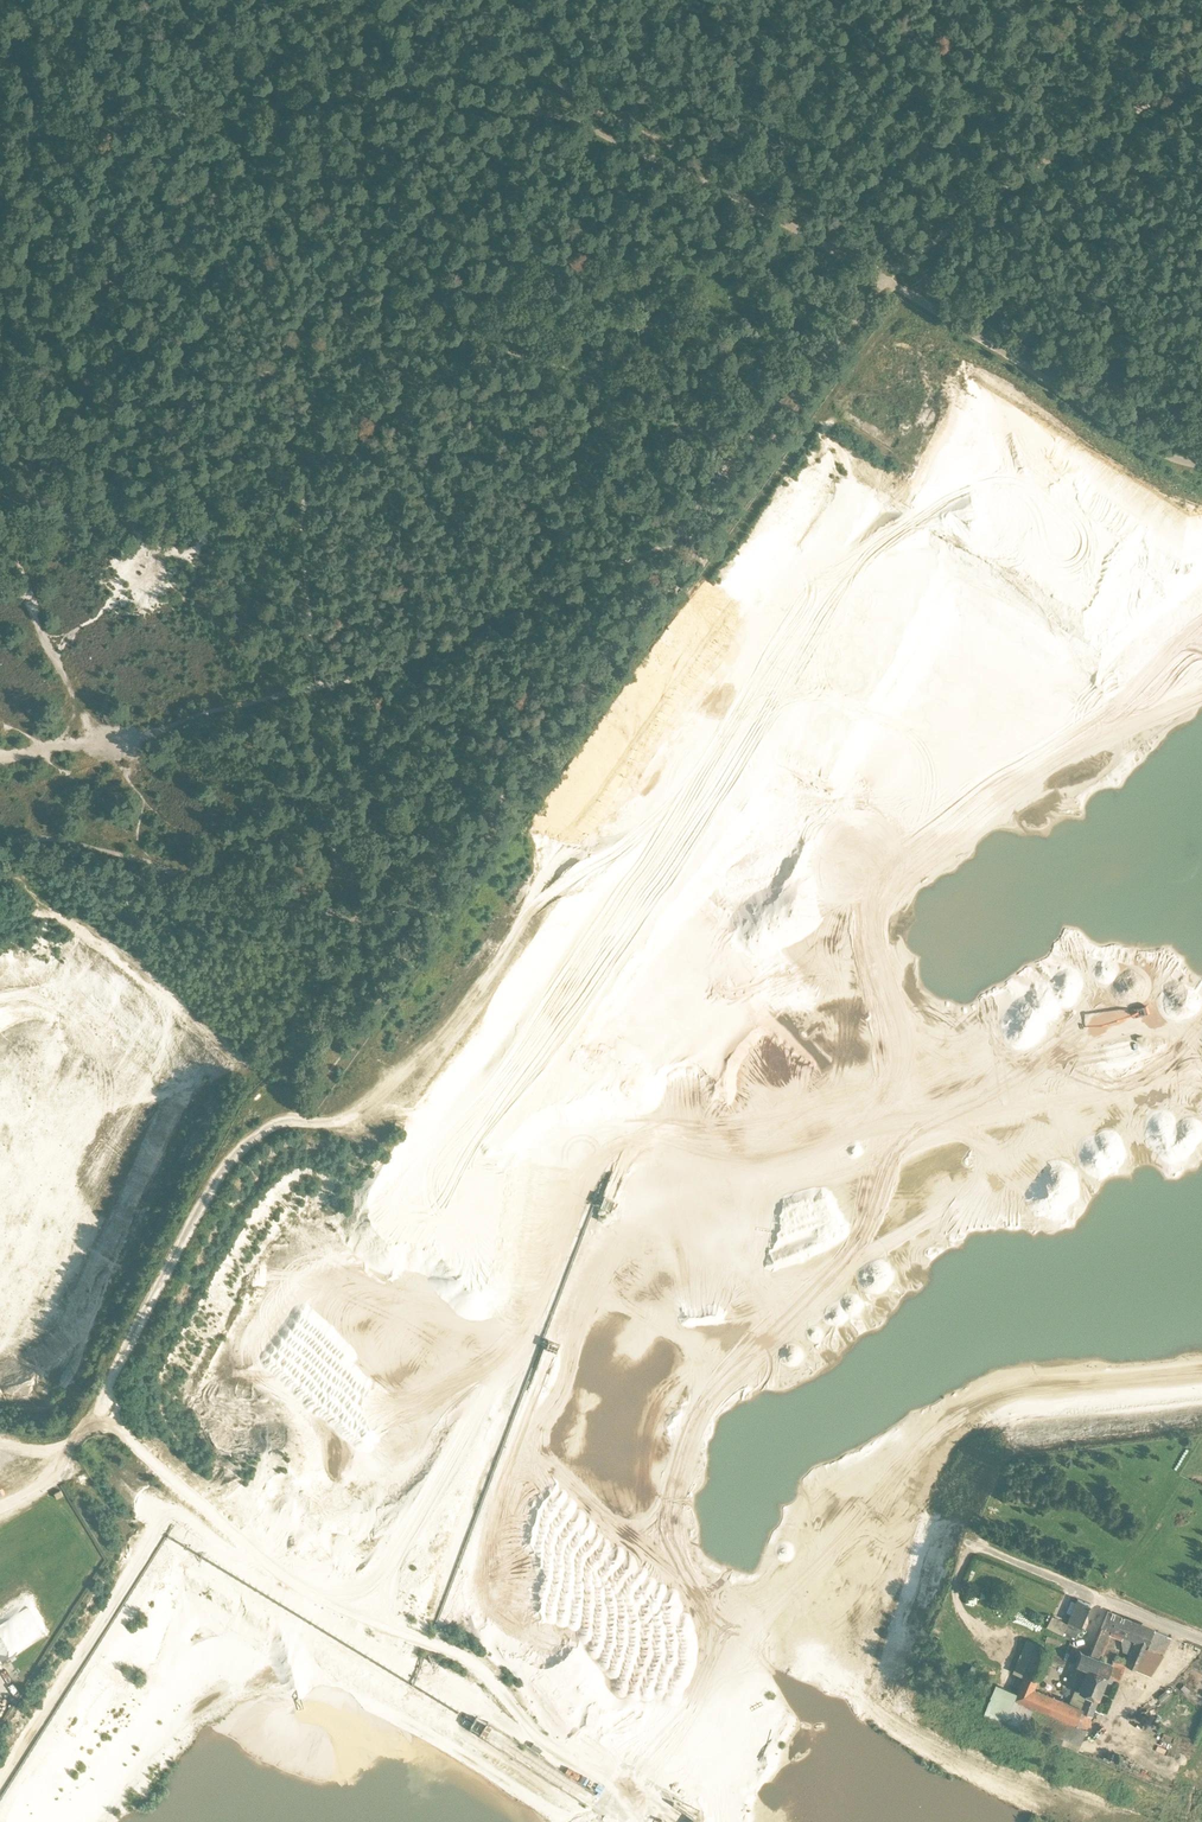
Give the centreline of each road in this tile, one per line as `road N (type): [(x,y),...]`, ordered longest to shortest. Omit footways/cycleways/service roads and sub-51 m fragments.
road 1 (track): [(884,280),(596,130),(427,89),(0,131)]
road 2 (track): [(1201,465),(1141,443),(884,280)]
road 3 (track): [(1201,78),(898,268)]
road 4 (unclassified): [(1201,1639),(971,1545)]
road 5 (track): [(444,0),(576,91),(596,130)]

